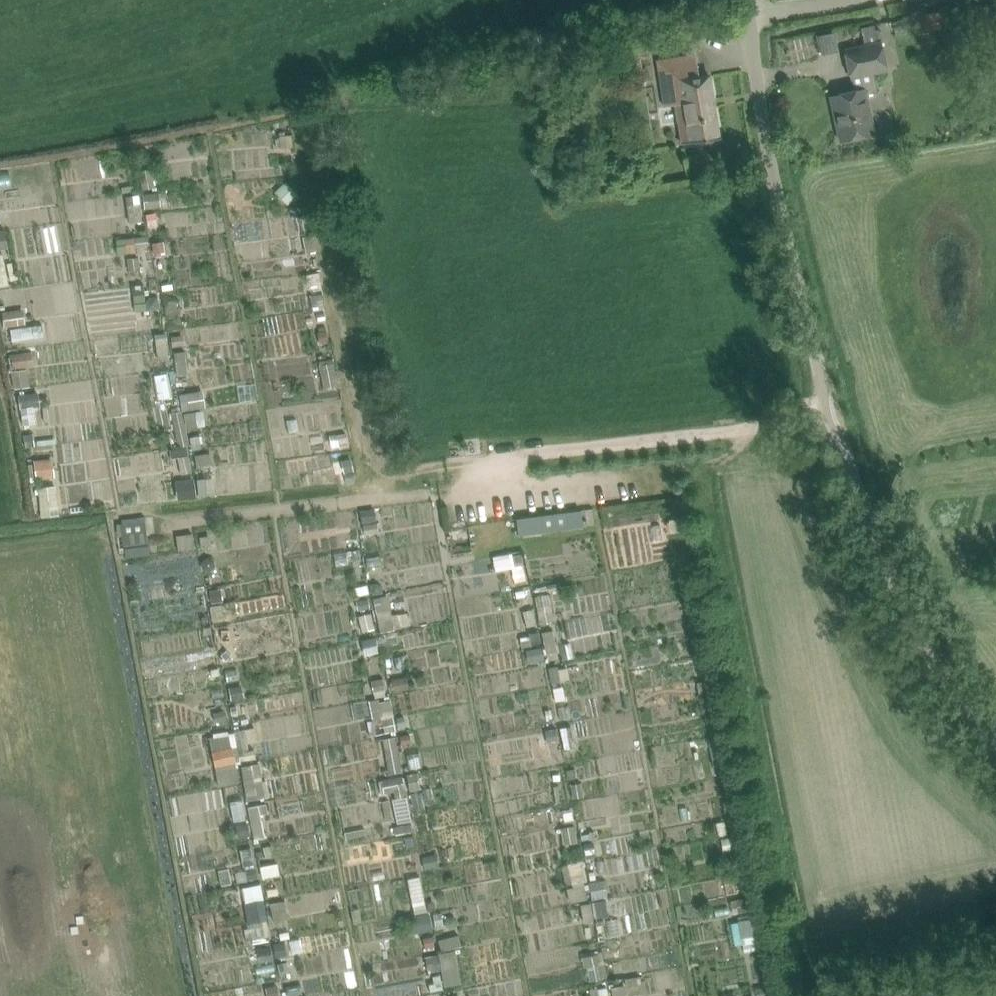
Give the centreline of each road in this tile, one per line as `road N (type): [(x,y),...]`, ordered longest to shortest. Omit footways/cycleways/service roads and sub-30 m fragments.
road 1 (unclassified): [(995,737),(941,679),(909,631),(829,415),(749,0)]
road 2 (track): [(829,415),(494,459),(498,489),(171,521)]
road 3 (track): [(498,489),(675,473)]

